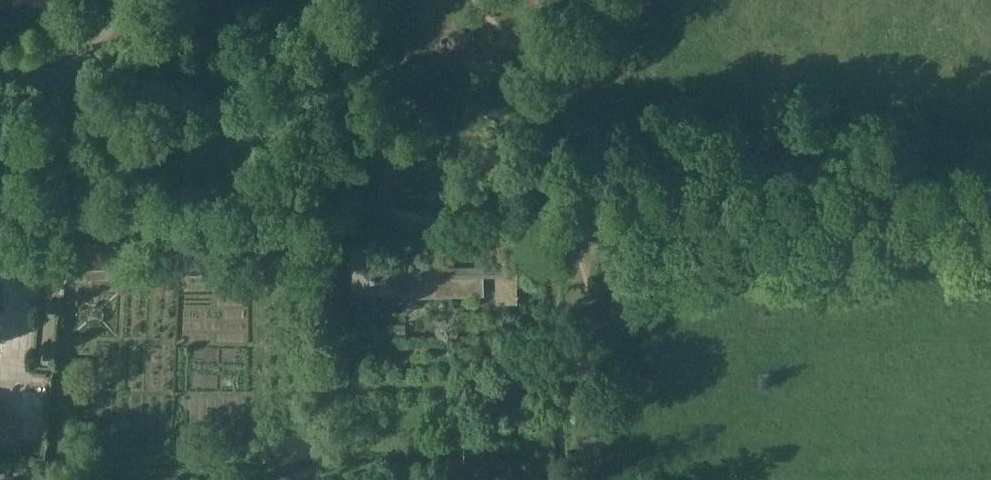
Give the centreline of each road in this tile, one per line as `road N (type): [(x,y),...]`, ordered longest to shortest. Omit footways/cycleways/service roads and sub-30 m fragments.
road 1 (track): [(597,217),(604,479)]
road 2 (track): [(119,185),(140,192),(372,191)]
road 3 (track): [(372,191),(512,217),(597,217)]
road 4 (track): [(119,185),(103,229),(48,244),(40,283),(62,292)]
road 5 (track): [(50,73),(83,153),(119,185)]

